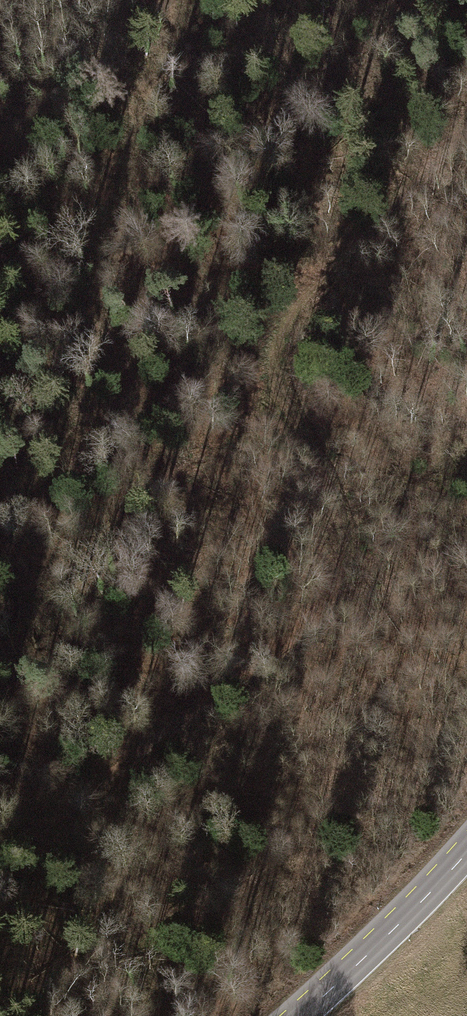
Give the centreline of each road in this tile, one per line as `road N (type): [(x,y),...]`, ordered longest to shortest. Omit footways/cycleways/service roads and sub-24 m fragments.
road 1 (track): [(466,122),(357,250),(286,307),(273,377),(333,510),(333,582),(294,632),(89,795),(0,851)]
road 2 (track): [(112,0),(122,112),(103,256),(70,416),(0,612)]
road 3 (secondary): [(298,1015),(466,858)]

